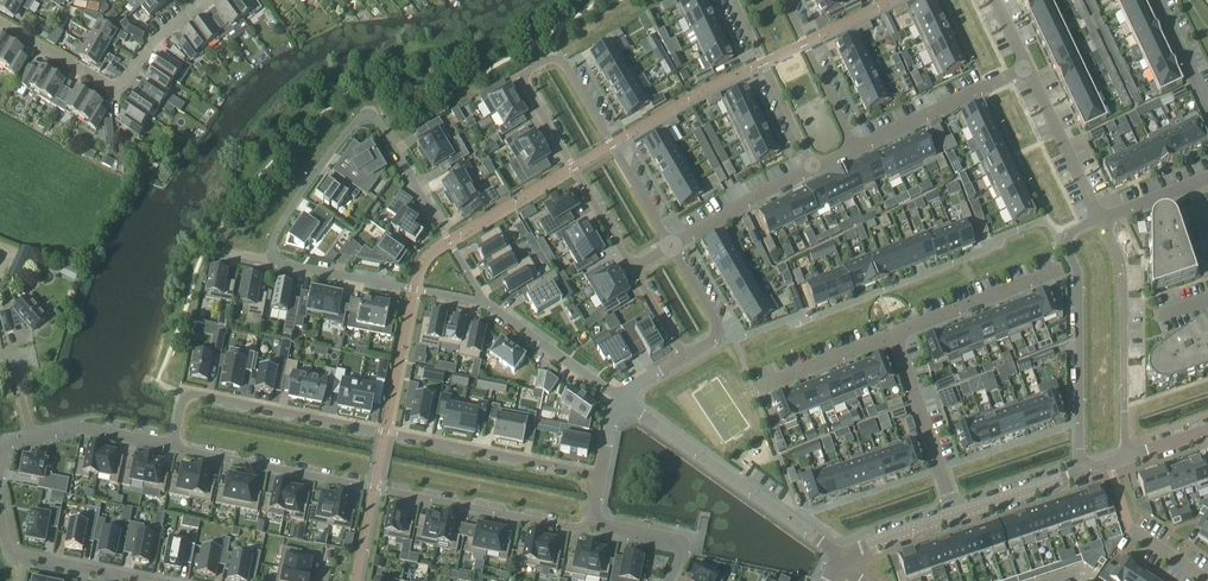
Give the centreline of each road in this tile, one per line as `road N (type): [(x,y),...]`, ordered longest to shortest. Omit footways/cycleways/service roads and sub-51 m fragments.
road 1 (residential): [(670,246),(566,67),(550,59),(527,72),(525,86),(633,267)]
road 2 (residential): [(601,477),(192,394),(181,403),(173,446)]
road 3 (residential): [(173,446),(576,528),(593,523)]
road 4 (residential): [(485,304),(368,116),(296,200),(270,261)]
road 5 (residential): [(1099,218),(1065,244),(1078,278),(1081,472)]
road 6 (residential): [(841,558),(621,402)]
road 7 (residential): [(0,24),(107,90),(128,81),(194,9)]
road 8 (residential): [(1125,457),(1123,265),(1103,220)]
road 9 (residential): [(270,261),(485,304)]
road 10 (residential): [(956,516),(893,335)]
road 11 (residential): [(173,446),(76,428),(10,444),(0,466)]
road 12 (residential): [(854,150),(1026,68)]
road 13 (residential): [(0,499),(16,556),(142,580)]
road 14 (residential): [(734,0),(814,169)]
road 15 (residential): [(893,335),(1060,269)]
road 16 (residential): [(621,402),(485,304)]
road 17 (residential): [(1099,218),(1026,68)]
road 18 (residential): [(854,150),(782,0)]
road 19 (residential): [(670,246),(814,169)]
road 20 (residential): [(752,391),(893,335)]
road 21 (residential): [(685,358),(713,341),(716,323),(670,246)]
road 22 (tertiary): [(1081,472),(956,516)]
road 23 (residential): [(668,580),(681,553),(676,541),(593,523)]
road 24 (tertiary): [(956,516),(841,558)]
road 25 (residential): [(1207,109),(1157,0)]

